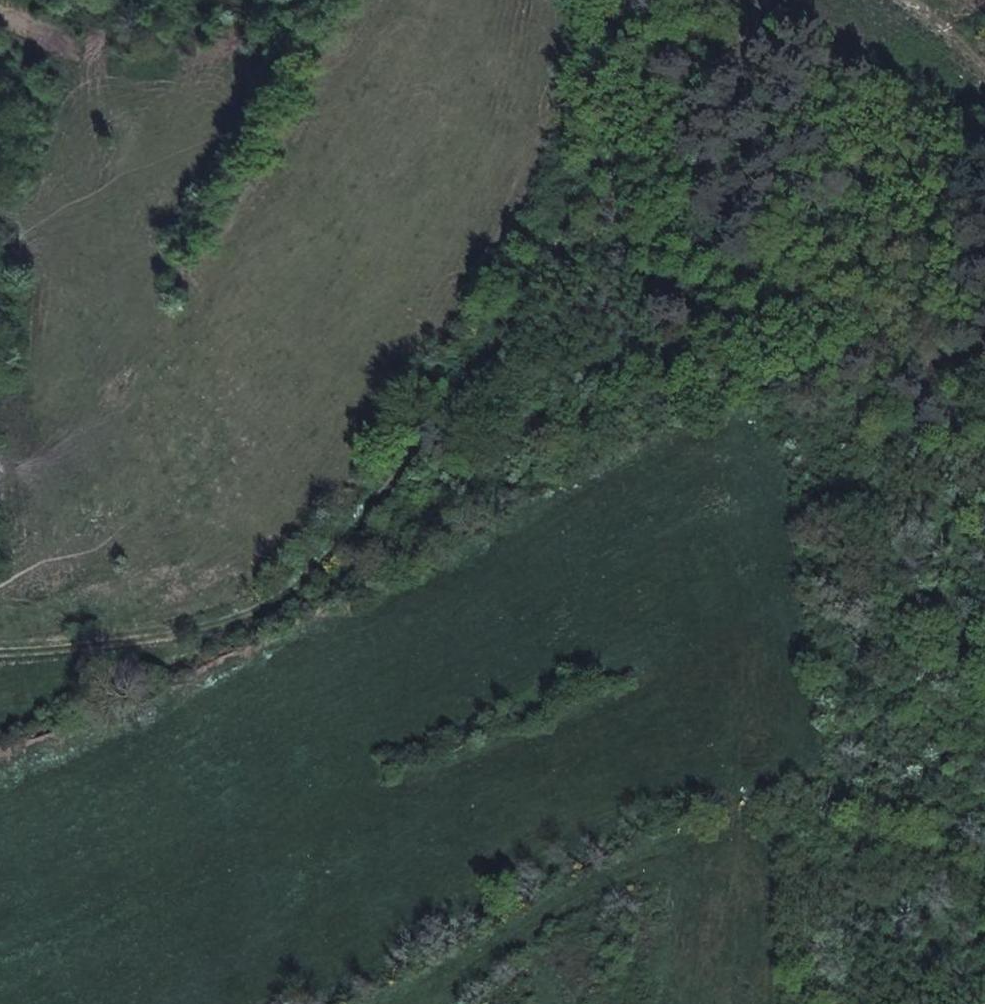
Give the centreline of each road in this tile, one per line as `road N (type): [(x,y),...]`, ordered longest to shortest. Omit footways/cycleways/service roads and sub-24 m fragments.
road 1 (track): [(706,0),(469,396),(358,506),(227,584),(71,630),(0,633)]
road 2 (track): [(735,751),(736,822),(689,897),(668,1003)]
road 3 (track): [(984,75),(919,21),(878,0)]

